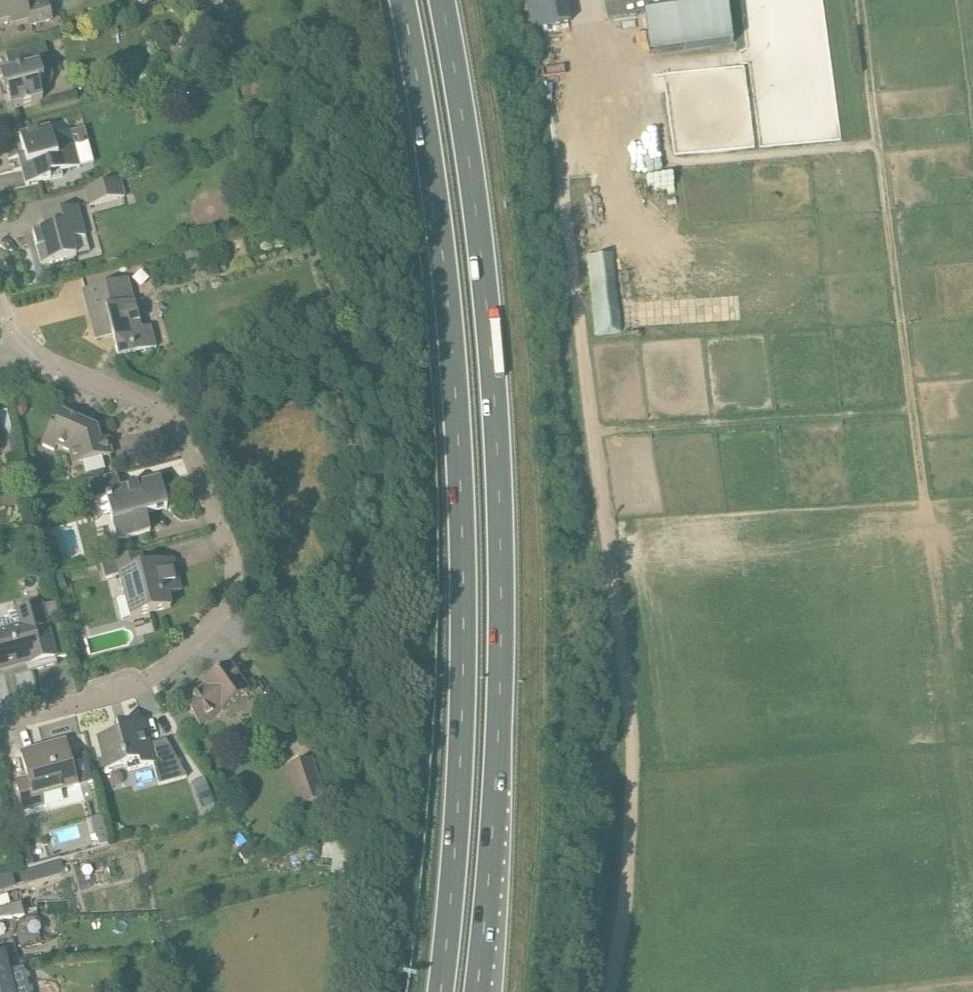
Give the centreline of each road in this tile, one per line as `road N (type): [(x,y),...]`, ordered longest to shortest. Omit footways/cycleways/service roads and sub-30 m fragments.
road 1 (trunk): [(404,0),(433,170),(462,484),(464,748),(440,991)]
road 2 (trunk): [(476,991),(495,793),(502,515),(486,283),(443,0)]
road 3 (residential): [(0,722),(154,673),(220,614),(235,582),(234,555),(173,419),(42,357)]
road 4 (track): [(879,134),(860,0)]

